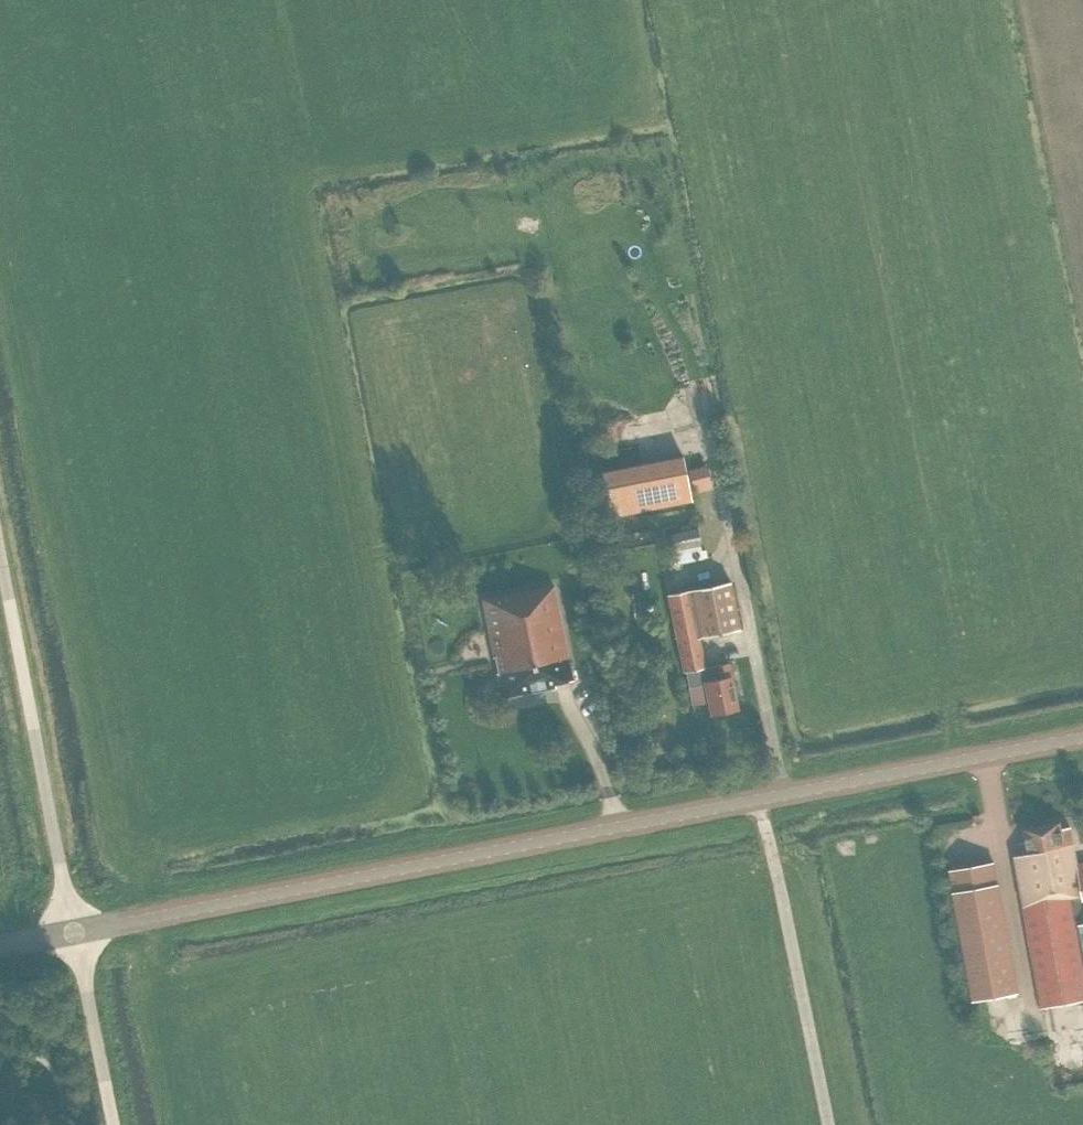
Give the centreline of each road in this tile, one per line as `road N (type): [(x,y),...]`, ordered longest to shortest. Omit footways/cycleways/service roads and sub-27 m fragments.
road 1 (tertiary): [(75,932),(1082,738)]
road 2 (unclassified): [(75,932),(0,556)]
road 3 (track): [(758,800),(828,1124)]
road 4 (unclassified): [(113,1124),(75,932)]

